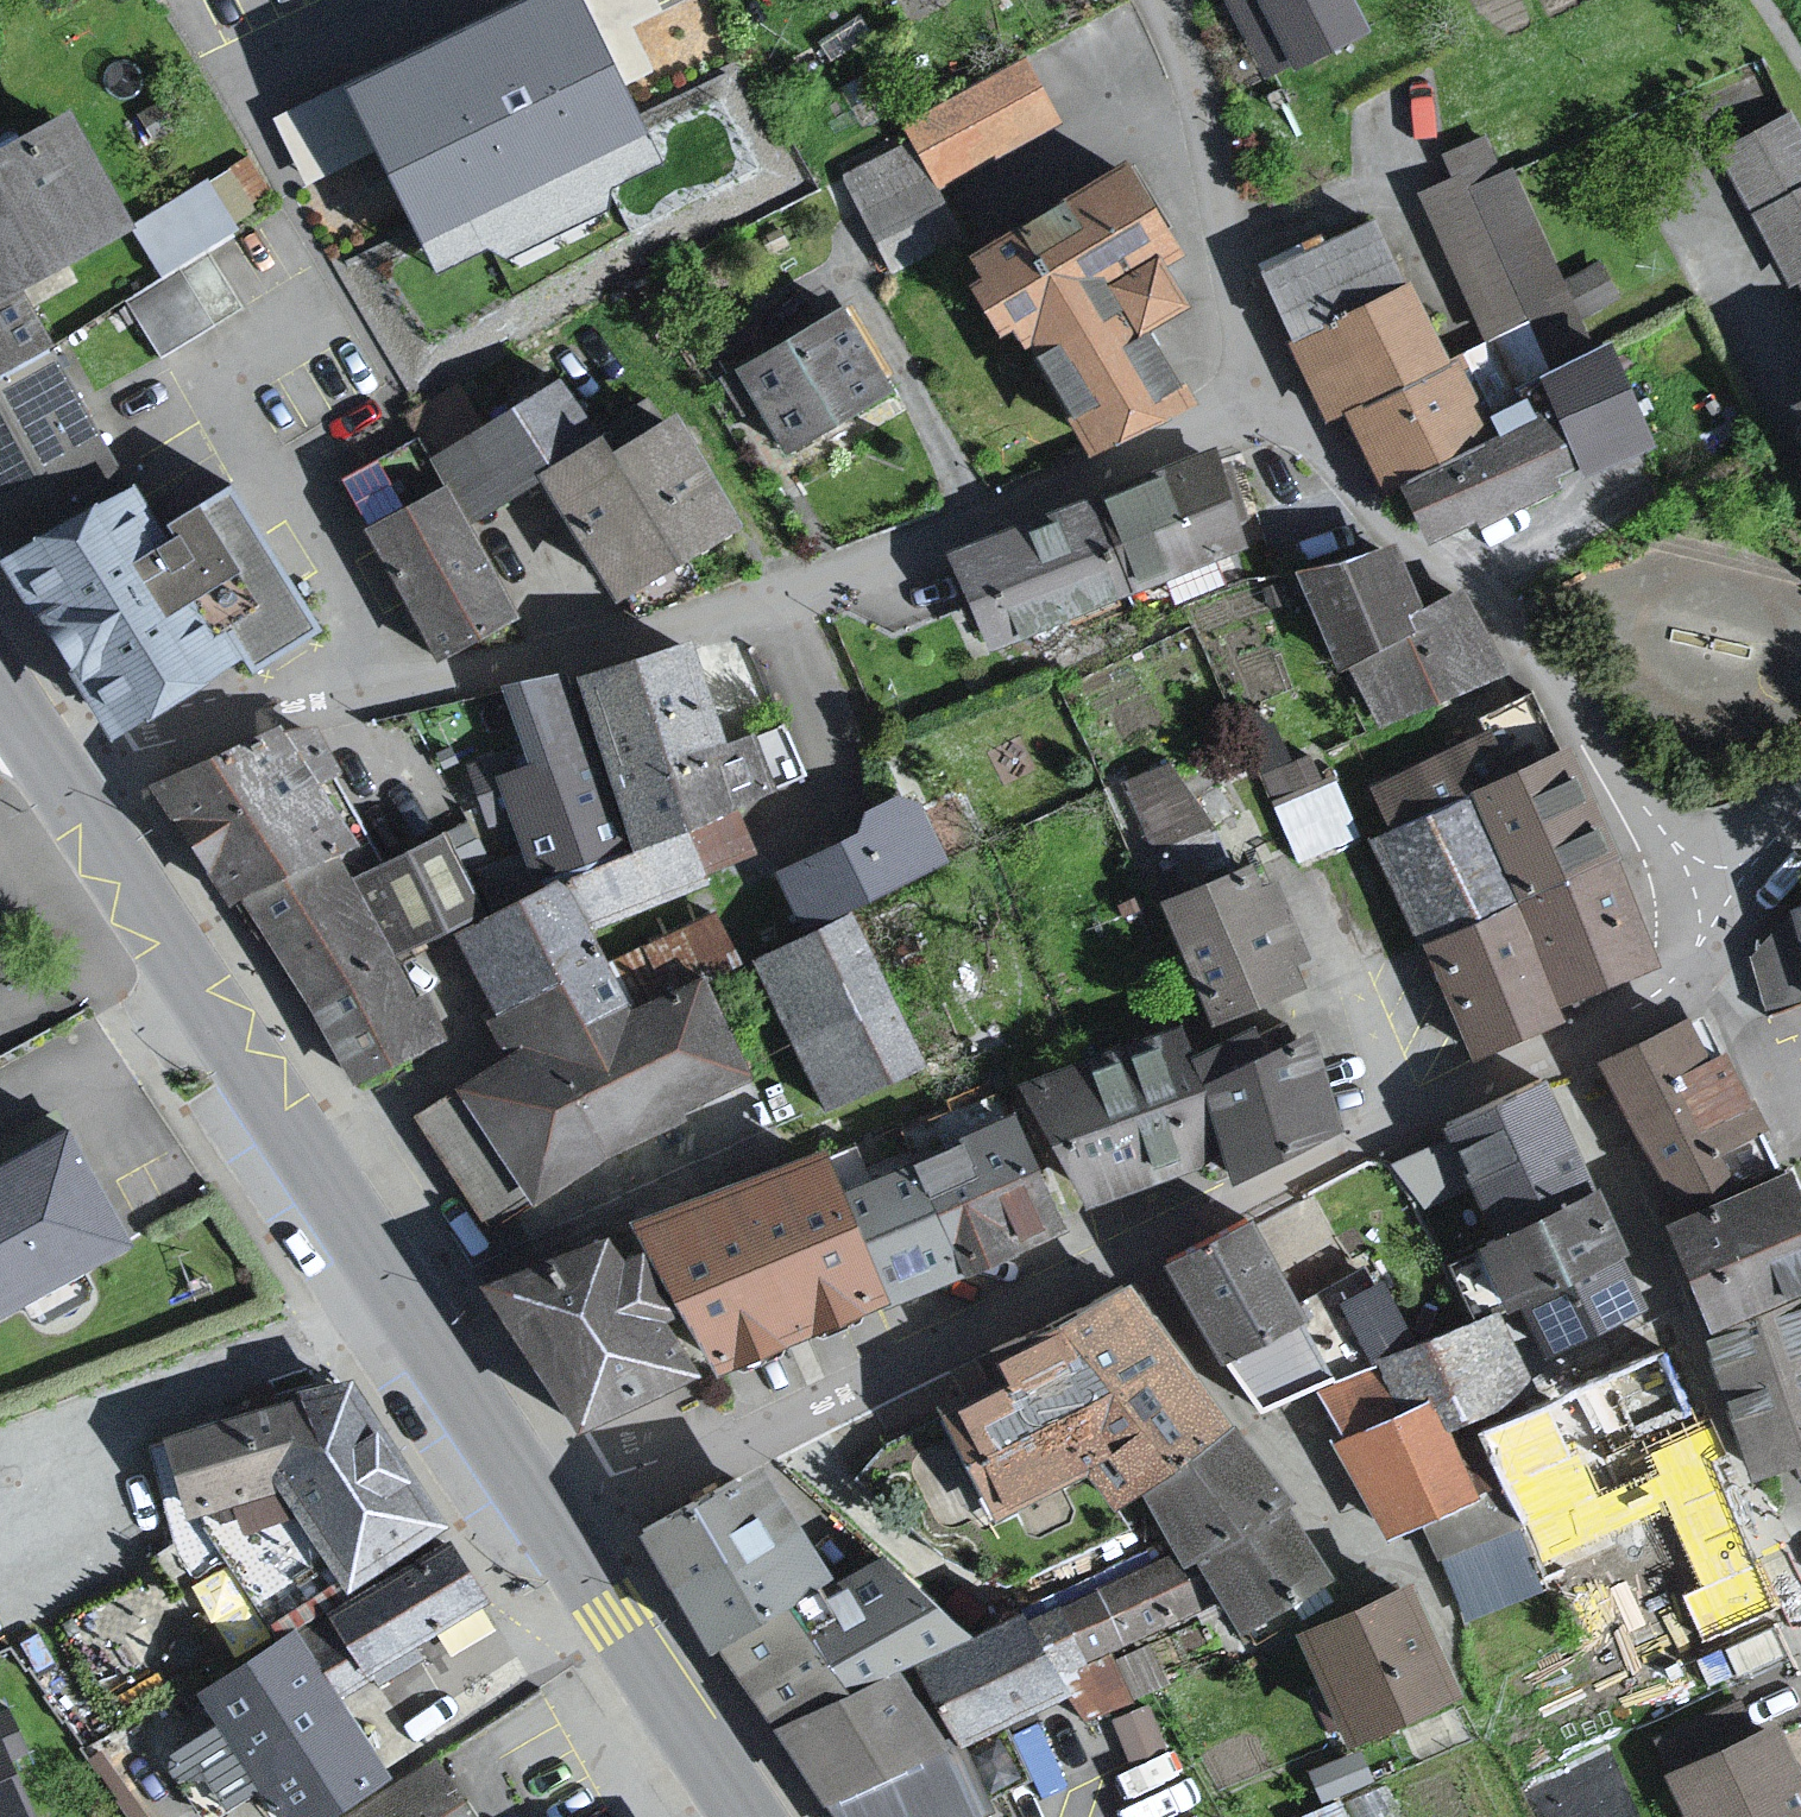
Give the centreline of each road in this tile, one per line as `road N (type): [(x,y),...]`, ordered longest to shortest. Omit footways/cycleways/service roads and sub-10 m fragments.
road 1 (residential): [(1549,1066),(619,1478),(543,1520)]
road 2 (residential): [(382,697),(311,557),(311,524),(324,489),(357,453),(701,246),(744,193),(757,131),(745,63),(704,0)]
road 3 (residential): [(382,697),(624,656),(1259,422)]
road 4 (primary): [(51,783),(543,1520)]
road 5 (residential): [(1259,422),(1497,609),(1685,882)]
road 6 (residential): [(1549,1066),(1800,1626)]
road 7 (residential): [(1259,422),(1185,100),(1135,0)]
road 8 (primary): [(543,1520),(741,1816)]
road 9 (residential): [(51,783),(97,760),(382,697)]
road 10 (residential): [(1685,882),(1696,937),(1688,977),(1665,1006),(1549,1066)]
road 11 (residential): [(1685,882),(1800,816)]

